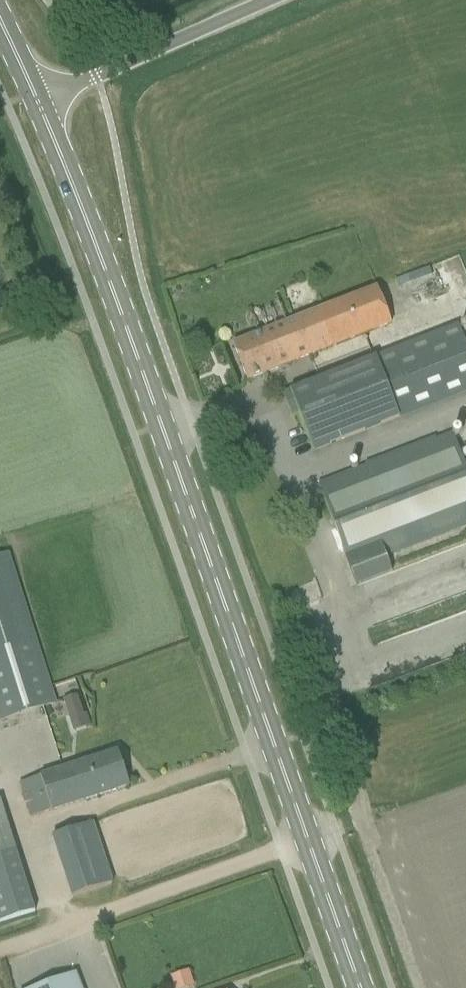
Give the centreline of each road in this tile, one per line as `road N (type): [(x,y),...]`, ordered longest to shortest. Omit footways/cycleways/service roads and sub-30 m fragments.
road 1 (primary): [(360,987),(41,96)]
road 2 (track): [(308,842),(0,953)]
road 3 (unclassified): [(41,96),(286,0)]

